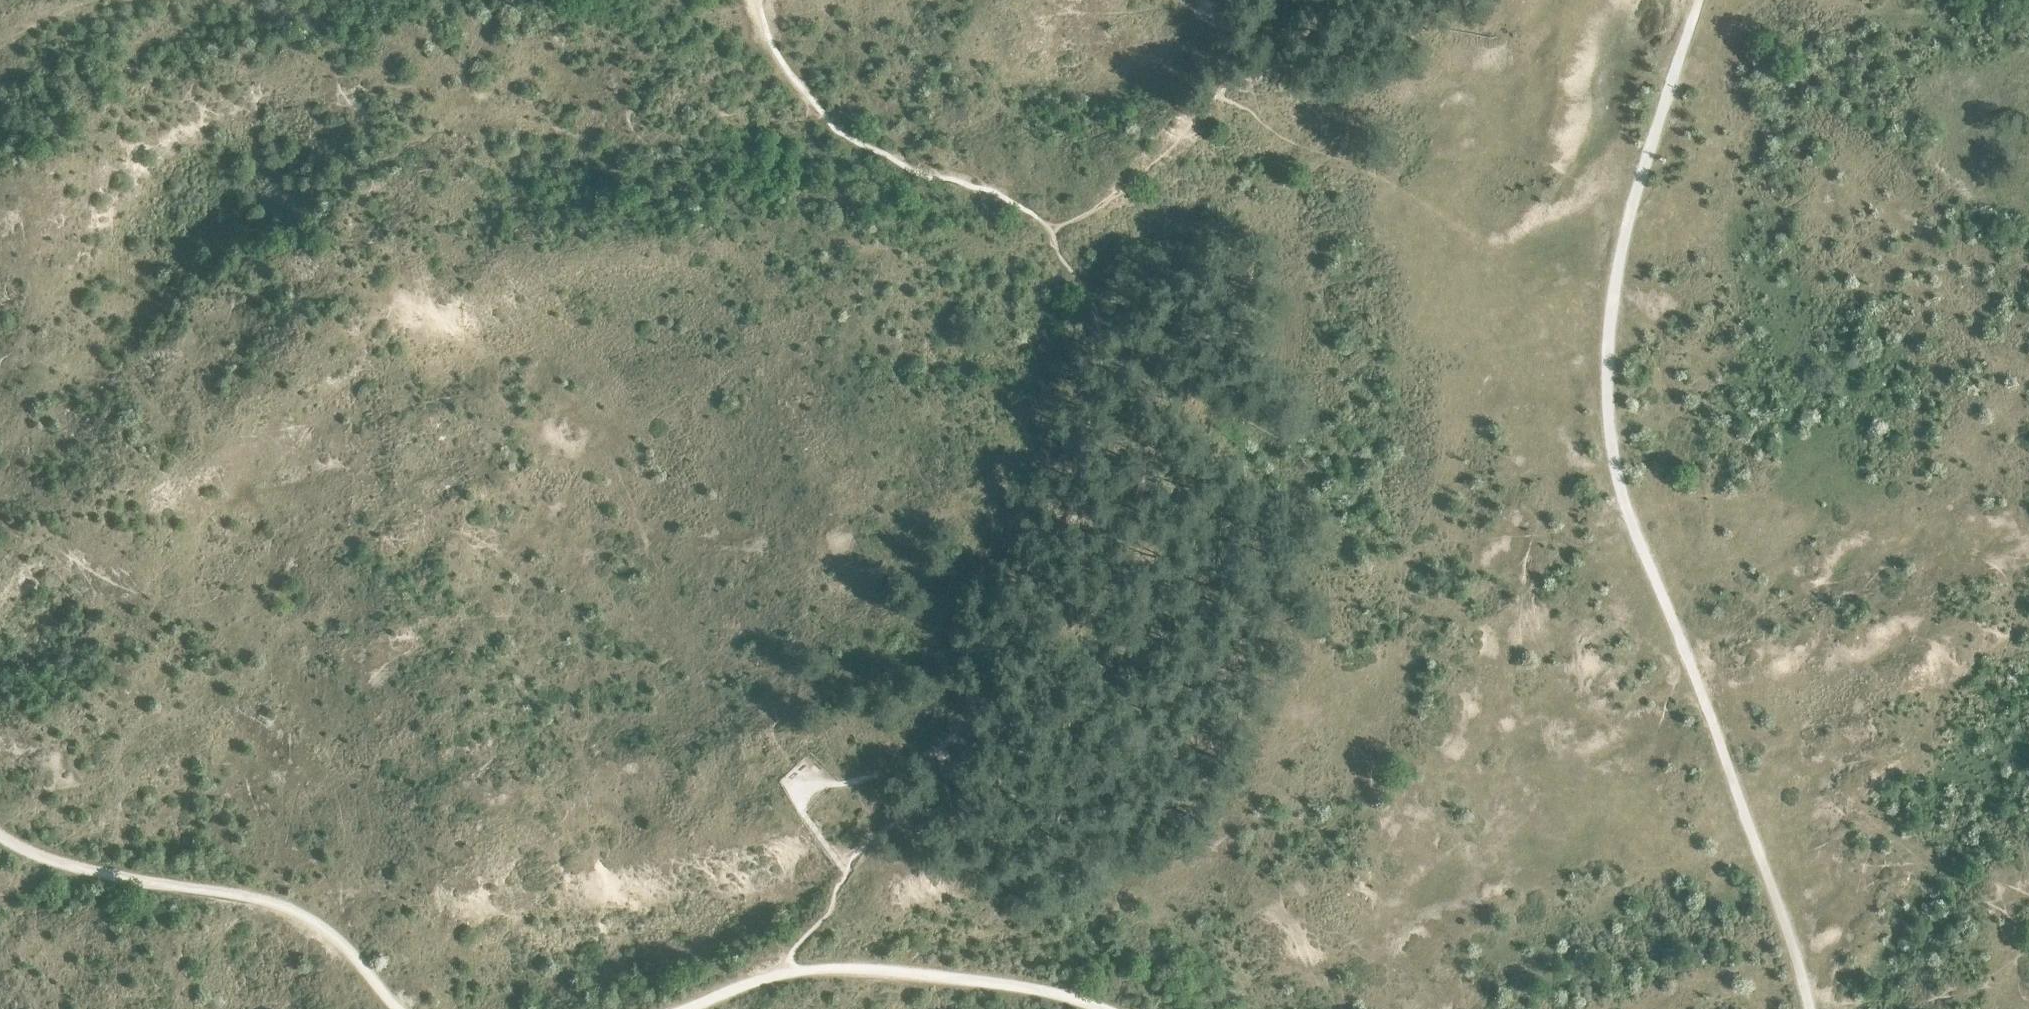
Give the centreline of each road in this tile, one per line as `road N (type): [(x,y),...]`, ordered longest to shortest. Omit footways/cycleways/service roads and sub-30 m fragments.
road 1 (track): [(1699,0),(1627,224),(1601,348),(1618,483),(1809,1008)]
road 2 (track): [(407,1008),(307,921),(259,902),(117,878),(0,841)]
road 3 (track): [(1108,1008),(1071,994),(891,970),(791,971)]
road 4 (track): [(791,971),(673,1008)]

